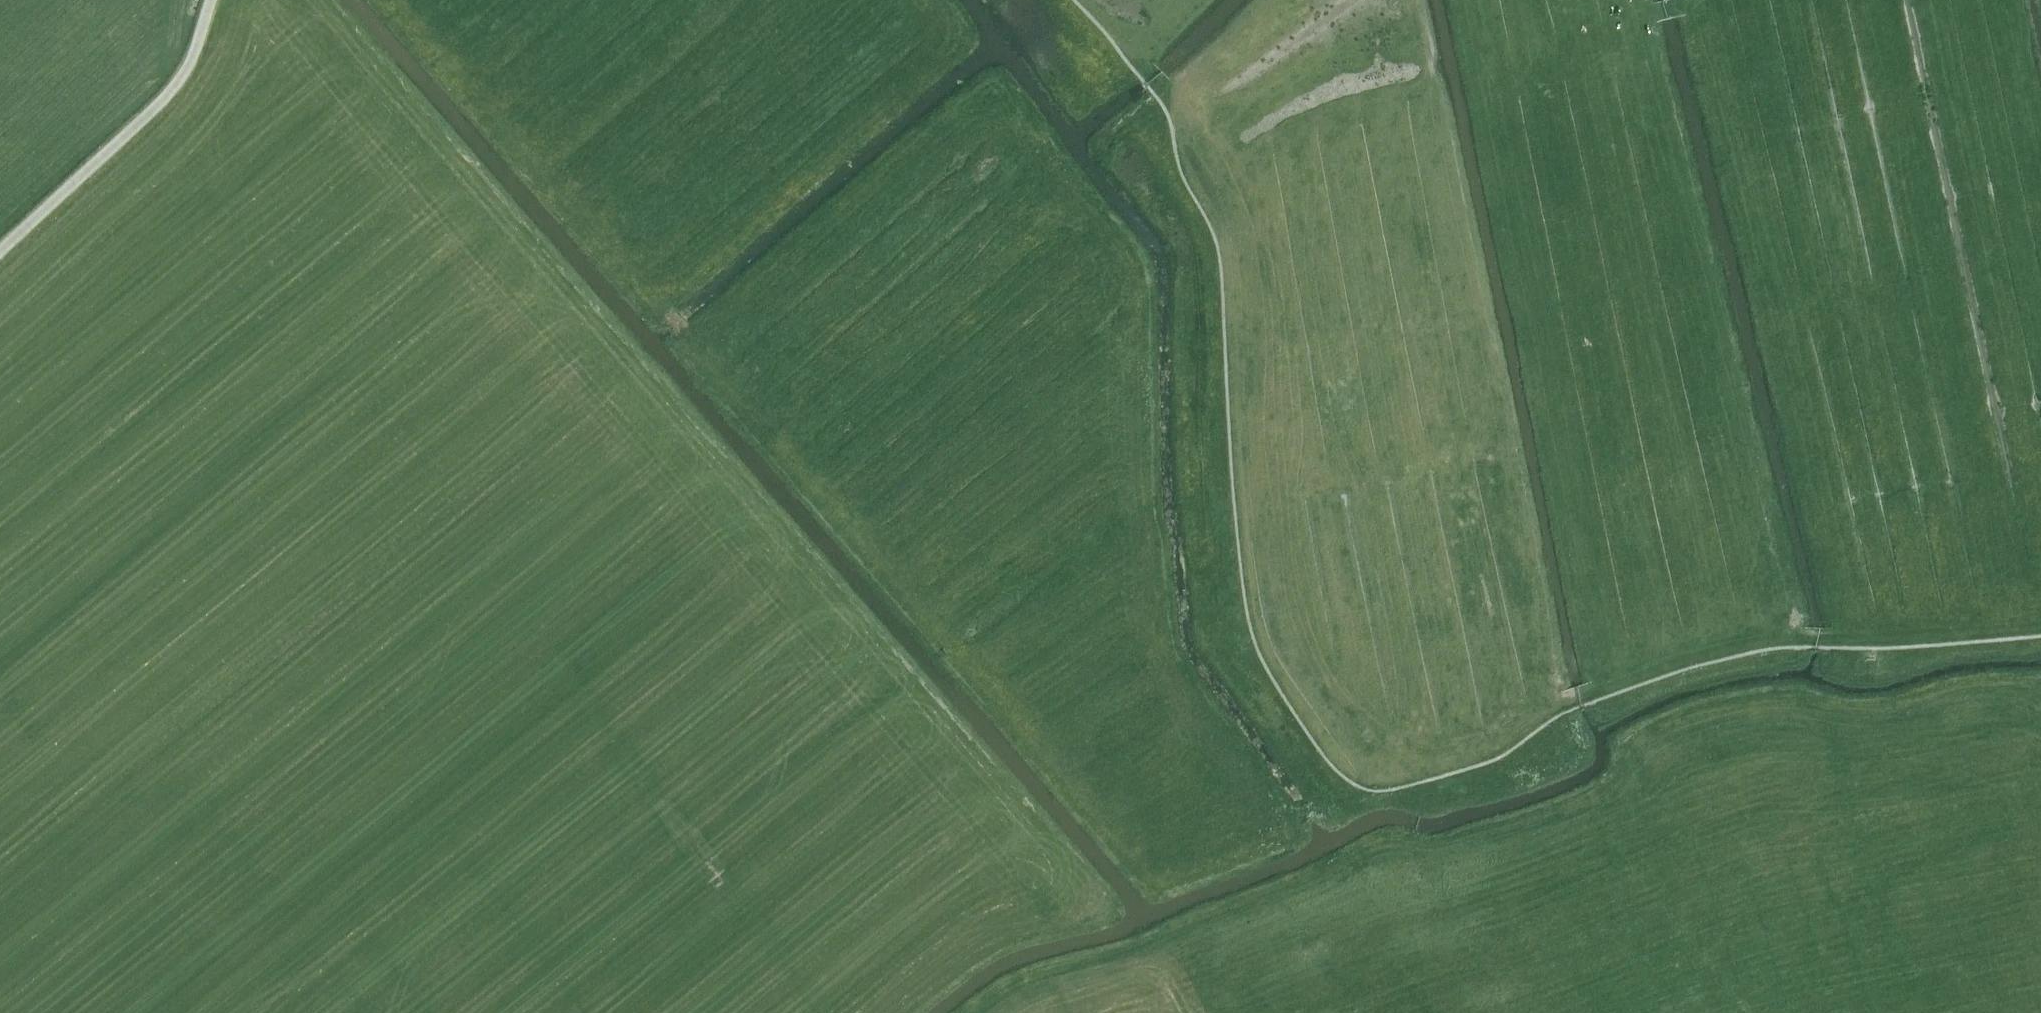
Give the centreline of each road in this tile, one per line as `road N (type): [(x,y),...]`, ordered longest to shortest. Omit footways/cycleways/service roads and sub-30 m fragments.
road 1 (unclassified): [(0,253),(176,85),(211,0)]

